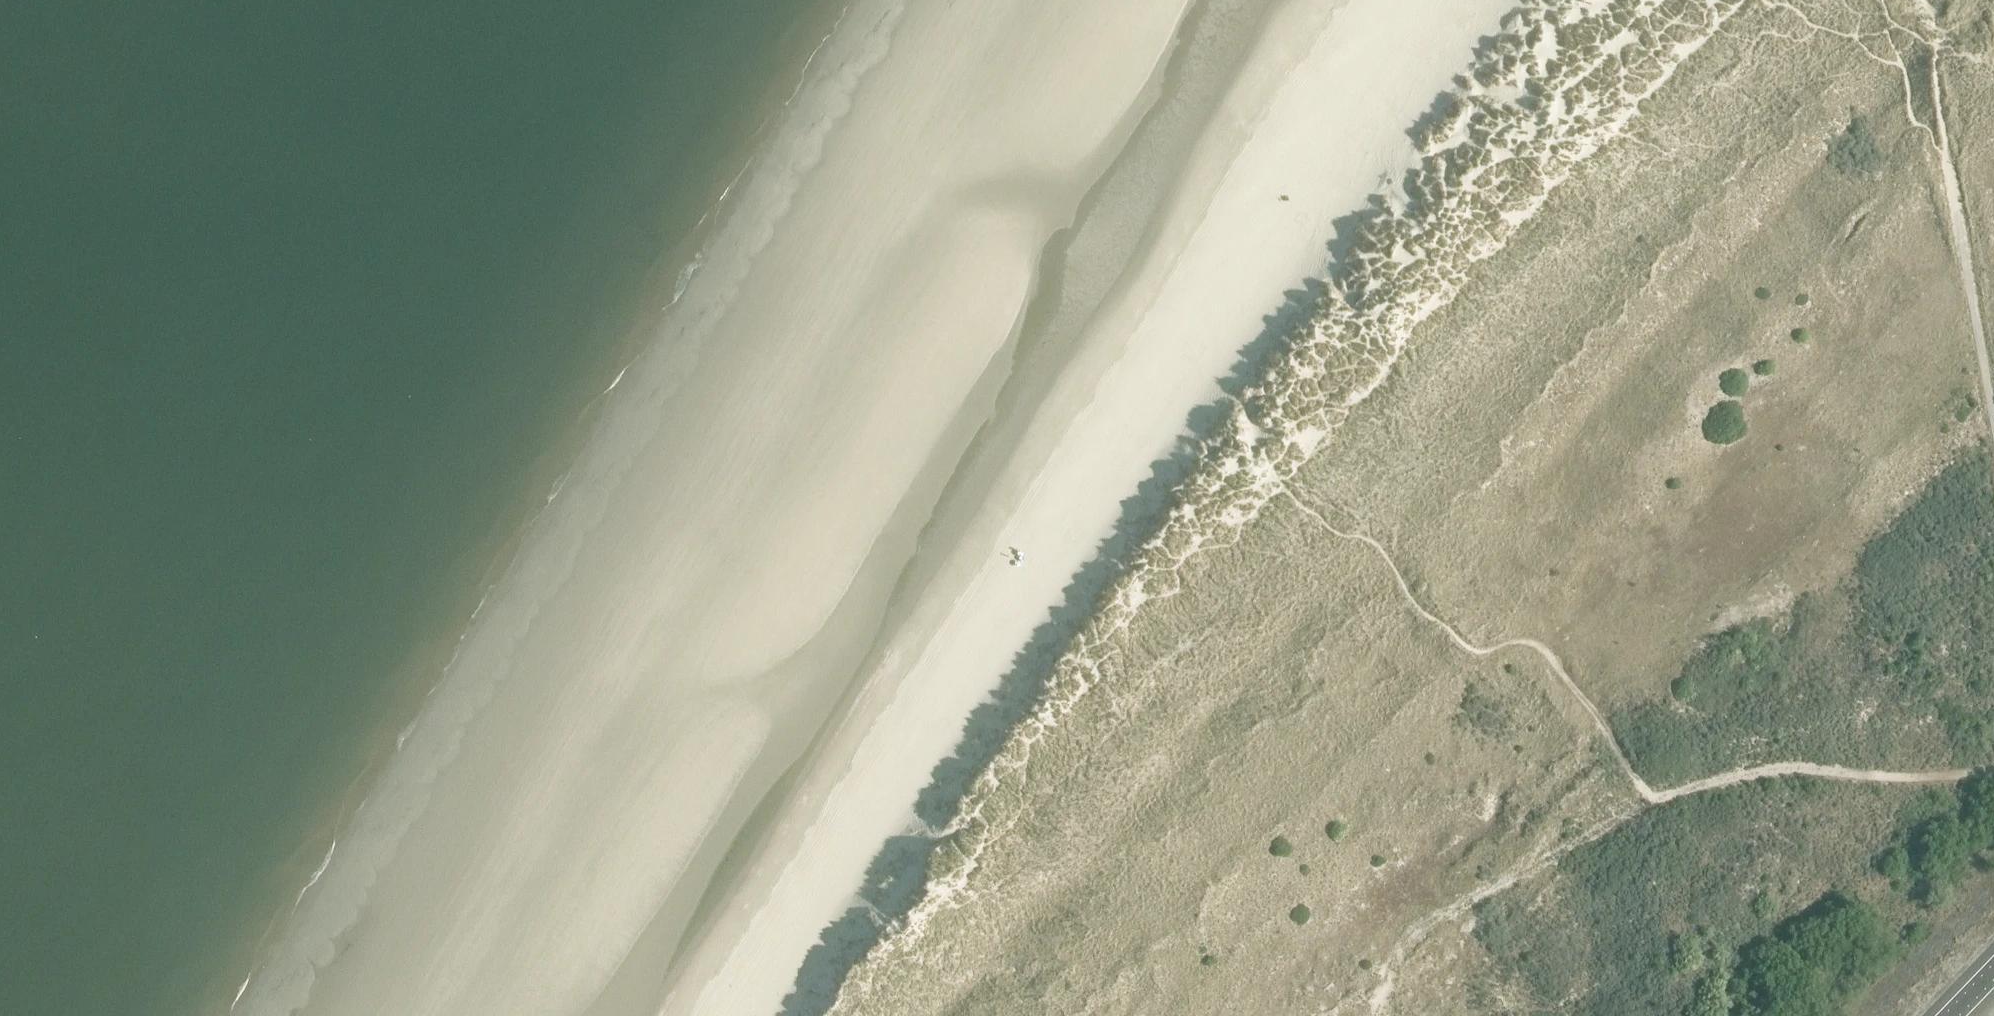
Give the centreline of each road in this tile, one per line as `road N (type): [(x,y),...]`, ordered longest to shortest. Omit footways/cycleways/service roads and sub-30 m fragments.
road 1 (track): [(1993,766),(1915,775),(1782,764),(1661,793),(1637,780),(1610,747),(1595,711),(1564,680),(1545,643),(1520,636),(1479,650),(1463,646),(1421,611),(1364,529),(1182,359)]
road 2 (track): [(1993,422),(1950,181)]

